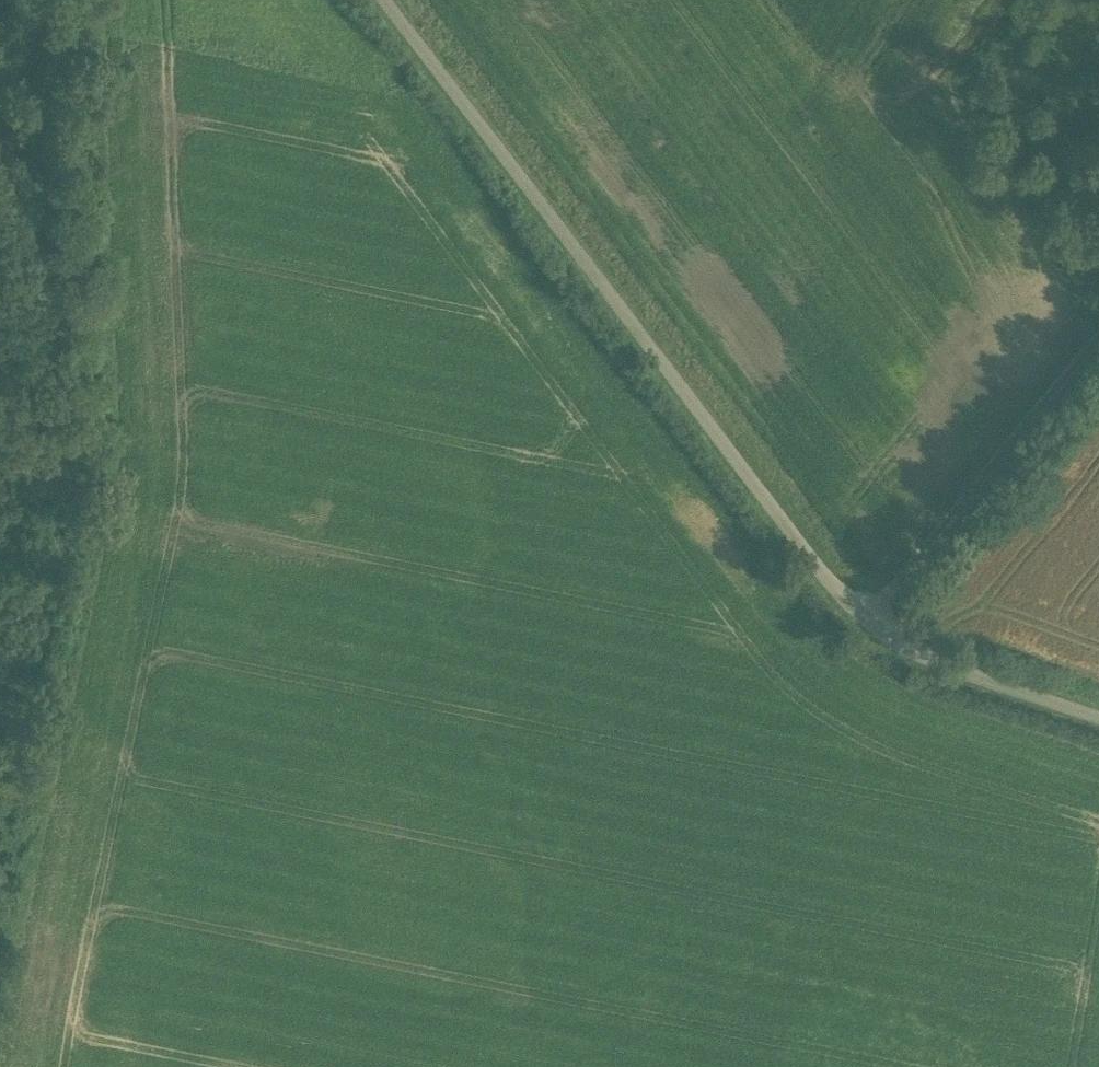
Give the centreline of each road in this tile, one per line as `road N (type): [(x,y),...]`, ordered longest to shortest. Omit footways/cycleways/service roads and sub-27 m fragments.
road 1 (unclassified): [(387,0),(868,620),(911,652),(1098,722)]
road 2 (track): [(1098,336),(868,620)]

